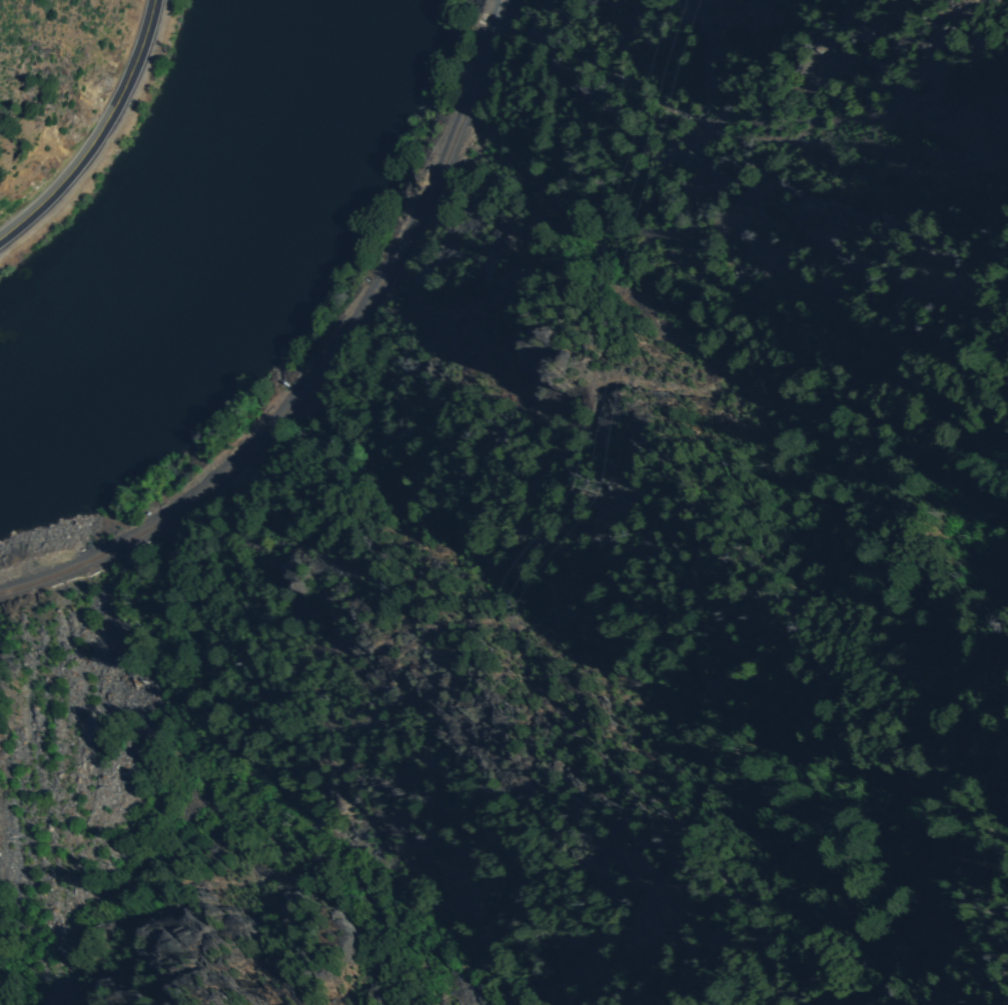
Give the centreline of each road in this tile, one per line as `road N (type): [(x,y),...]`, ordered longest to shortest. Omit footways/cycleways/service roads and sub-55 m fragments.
road 1 (primary): [(155,0),(100,132),(62,185),(0,240)]

